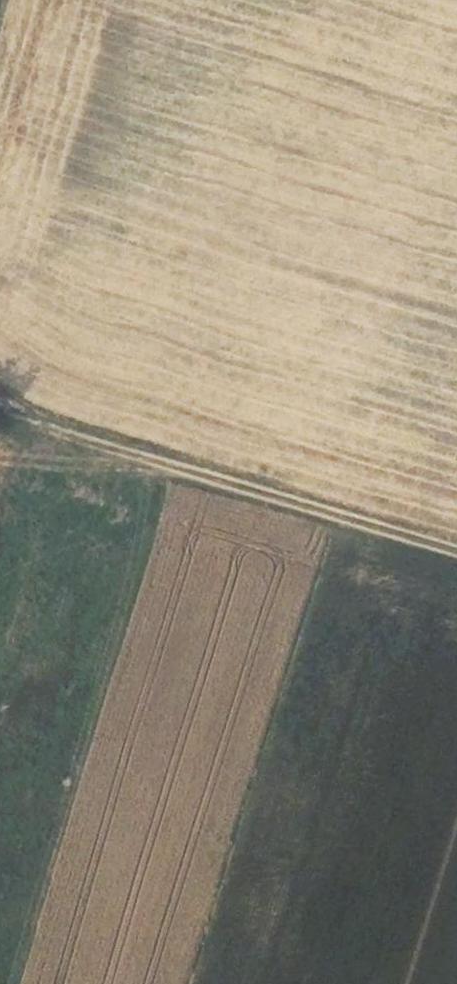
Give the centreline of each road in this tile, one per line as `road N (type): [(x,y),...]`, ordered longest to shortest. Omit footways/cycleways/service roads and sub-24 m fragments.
road 1 (track): [(456,554),(0,415)]

